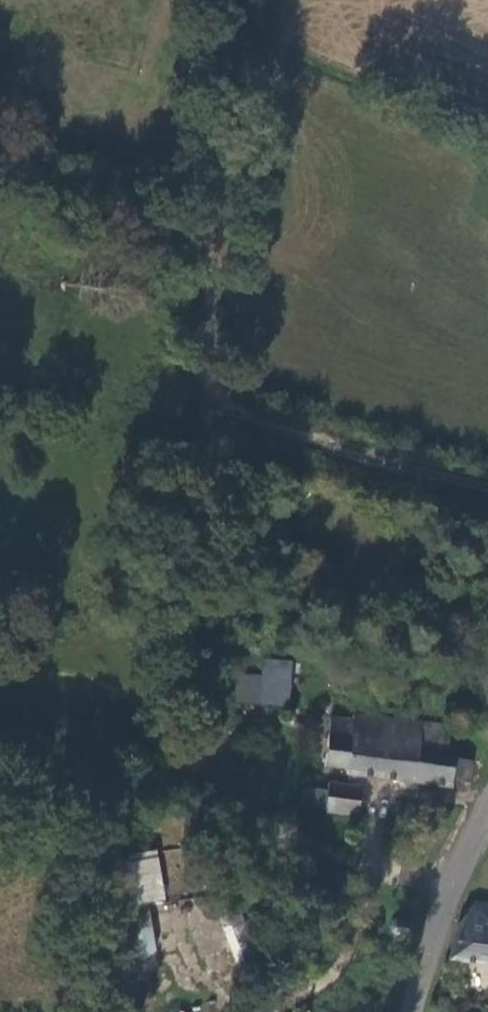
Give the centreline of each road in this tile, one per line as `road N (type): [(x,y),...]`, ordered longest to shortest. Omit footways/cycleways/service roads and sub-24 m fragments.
road 1 (track): [(209,402),(187,546),(199,660),(280,826),(441,894)]
road 2 (track): [(487,486),(209,402),(216,255)]
road 3 (track): [(216,255),(0,159)]
road 4 (unclassified): [(417,1011),(441,894),(487,812)]

